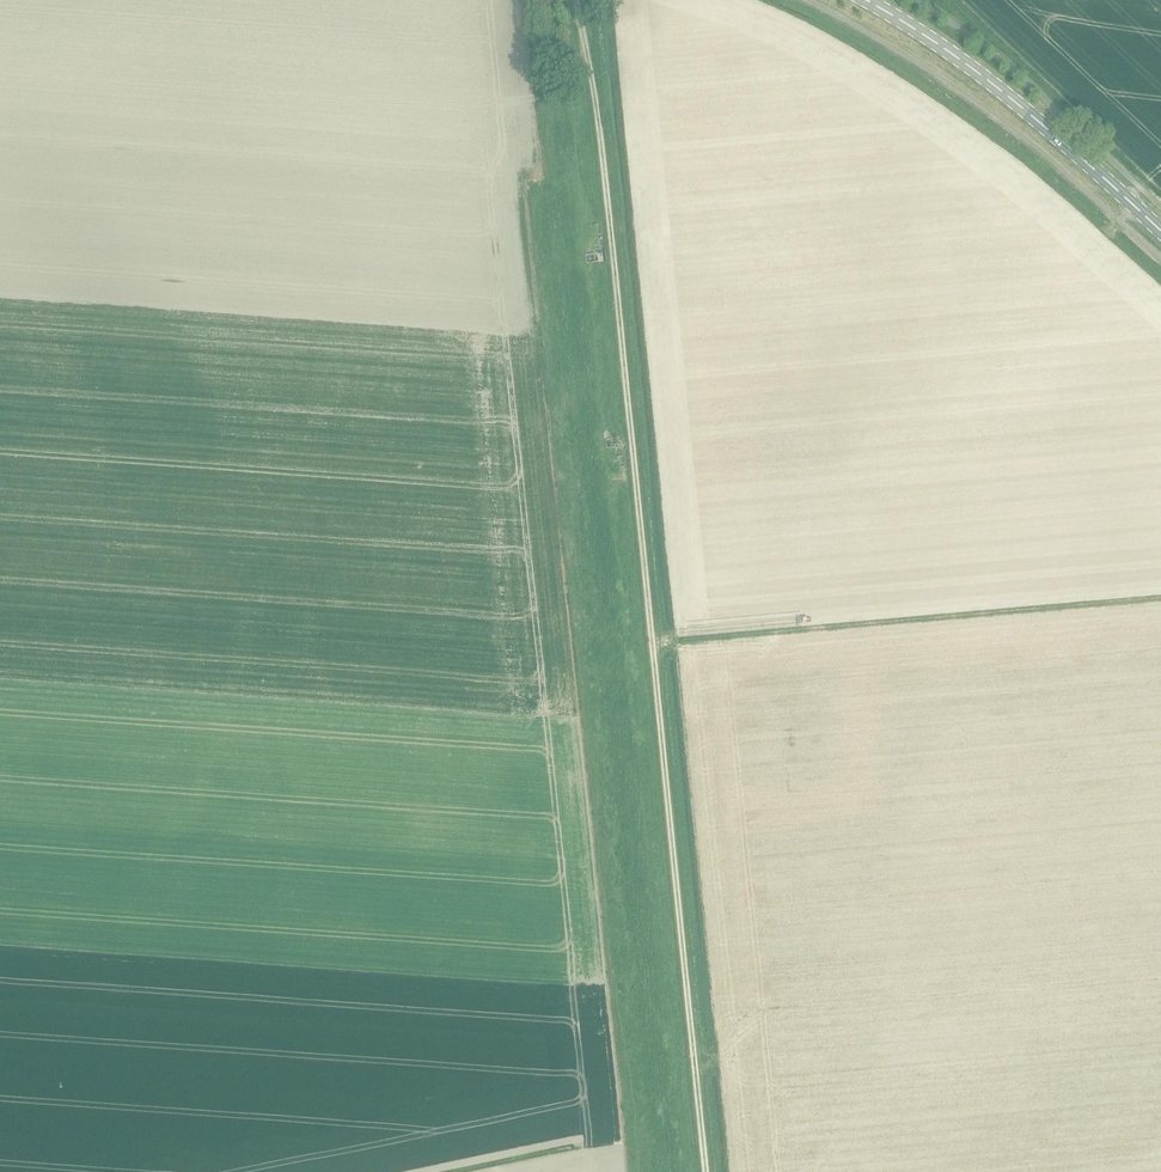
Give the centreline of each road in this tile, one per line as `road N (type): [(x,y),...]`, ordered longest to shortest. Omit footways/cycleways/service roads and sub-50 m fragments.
road 1 (unclassified): [(704,1171),(600,140),(576,0)]
road 2 (secondary): [(1160,233),(1043,124),(944,49),(860,0)]

